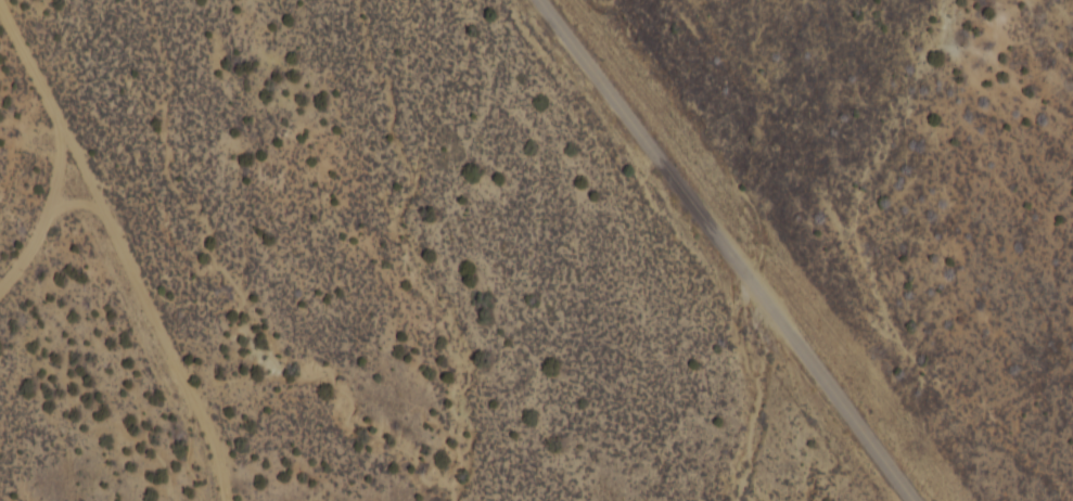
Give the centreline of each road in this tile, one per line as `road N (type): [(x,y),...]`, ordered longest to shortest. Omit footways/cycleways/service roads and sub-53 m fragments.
road 1 (tertiary): [(547,0),(922,500)]
road 2 (track): [(168,500),(169,445),(117,318),(37,237),(13,243),(0,259)]
road 3 (track): [(0,58),(25,111),(37,237)]

